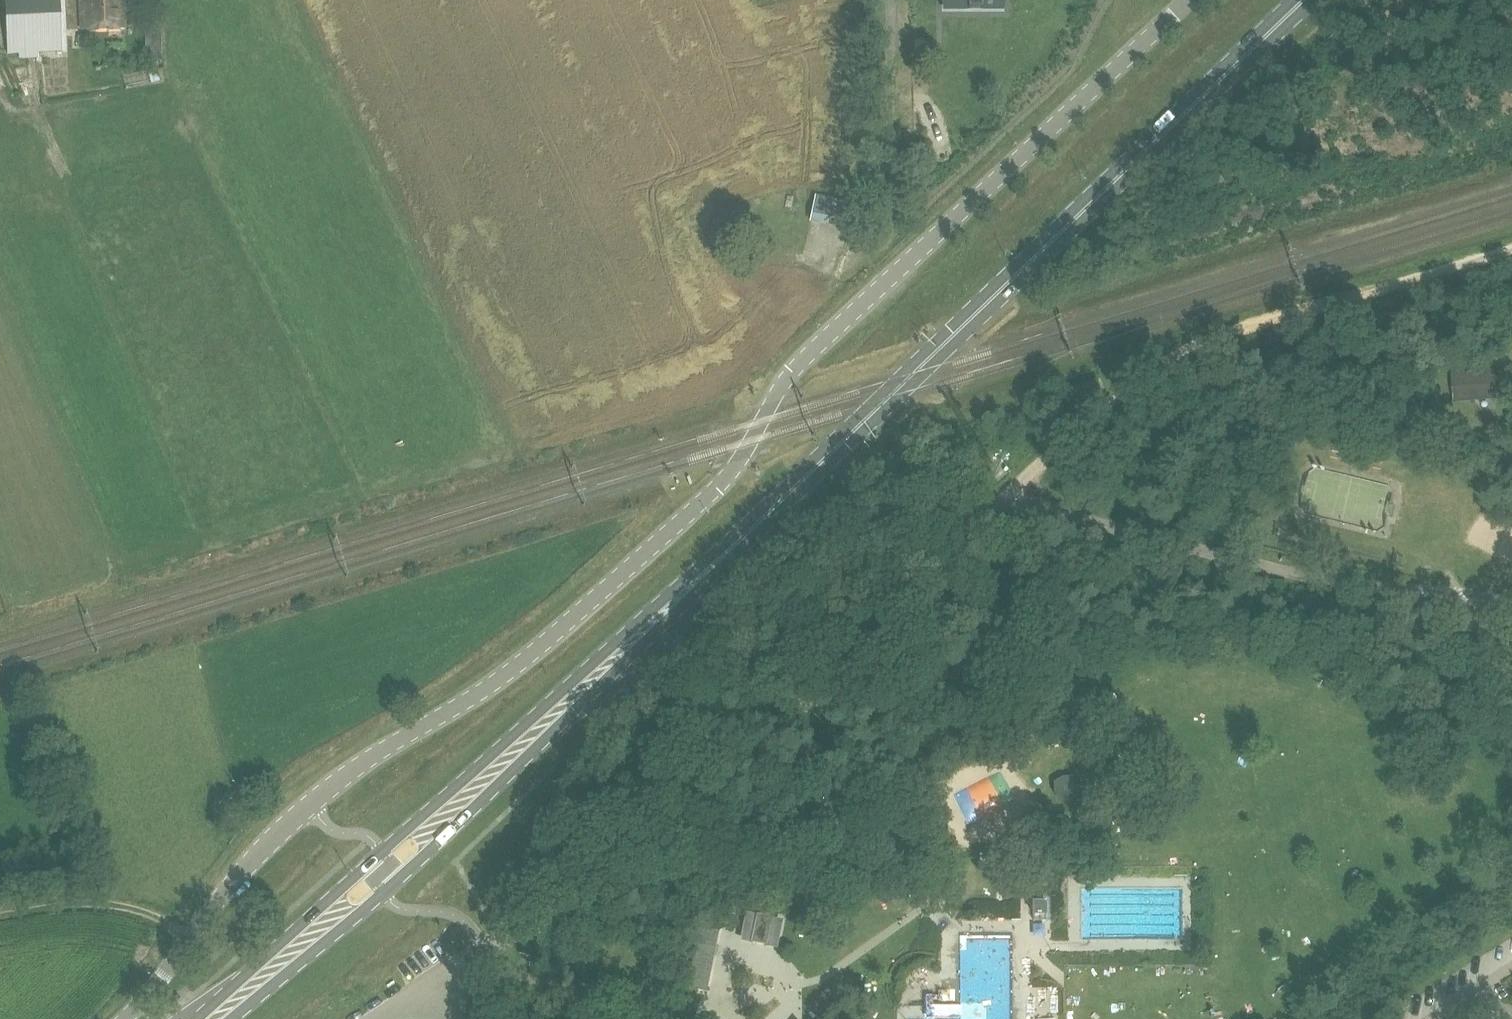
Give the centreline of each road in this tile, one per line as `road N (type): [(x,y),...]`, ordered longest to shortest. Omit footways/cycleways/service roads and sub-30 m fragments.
road 1 (unclassified): [(124,1018),(281,832),(368,763),(537,653),(723,482),(795,367),(1189,0)]
road 2 (primary): [(741,538),(1300,0)]
road 3 (unclassified): [(421,993),(557,904),(709,729),(890,593),(994,502)]
road 4 (primary): [(741,538),(198,1018)]
road 5 (primary): [(234,1018),(383,894),(694,595),(741,538)]
road 6 (track): [(994,502),(1072,432),(1197,346),(1511,249)]
road 7 (unclassified): [(1511,604),(1346,584),(994,502)]
road 8 (track): [(884,231),(894,150),(890,0)]
road 9 (track): [(191,941),(117,907),(0,914)]

